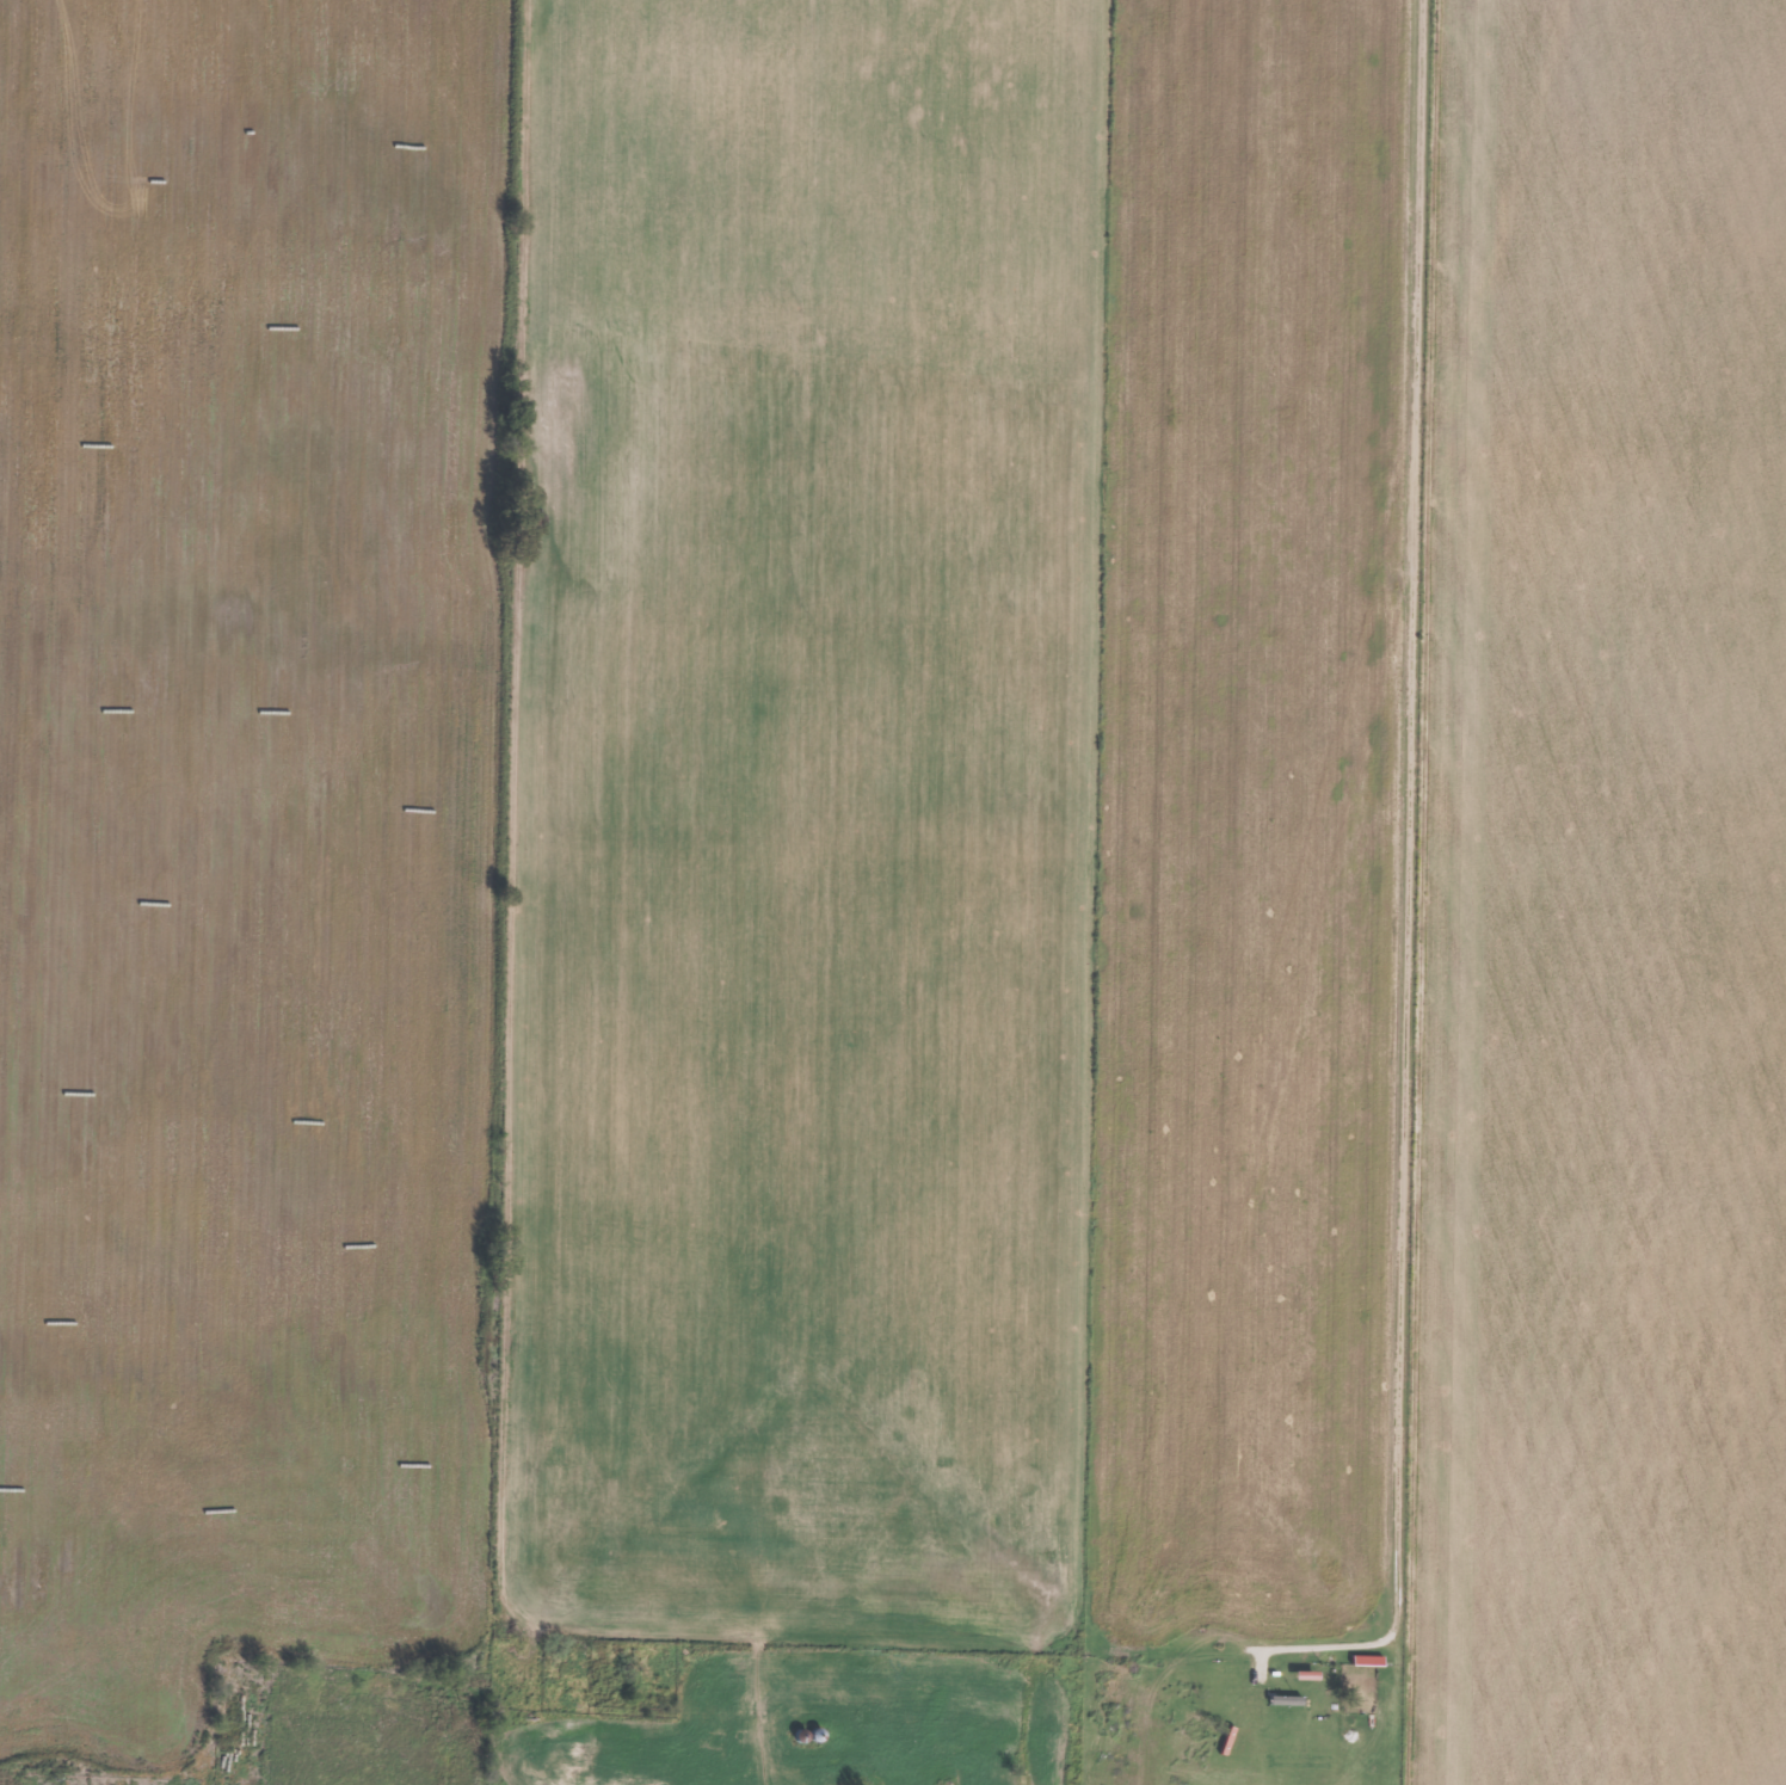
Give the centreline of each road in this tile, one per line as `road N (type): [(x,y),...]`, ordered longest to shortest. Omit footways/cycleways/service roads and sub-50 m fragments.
road 1 (track): [(1115,1784),(1089,1732),(1058,1604),(550,1602),(525,1578),(543,0)]
road 2 (residential): [(1418,0),(1395,1784)]

